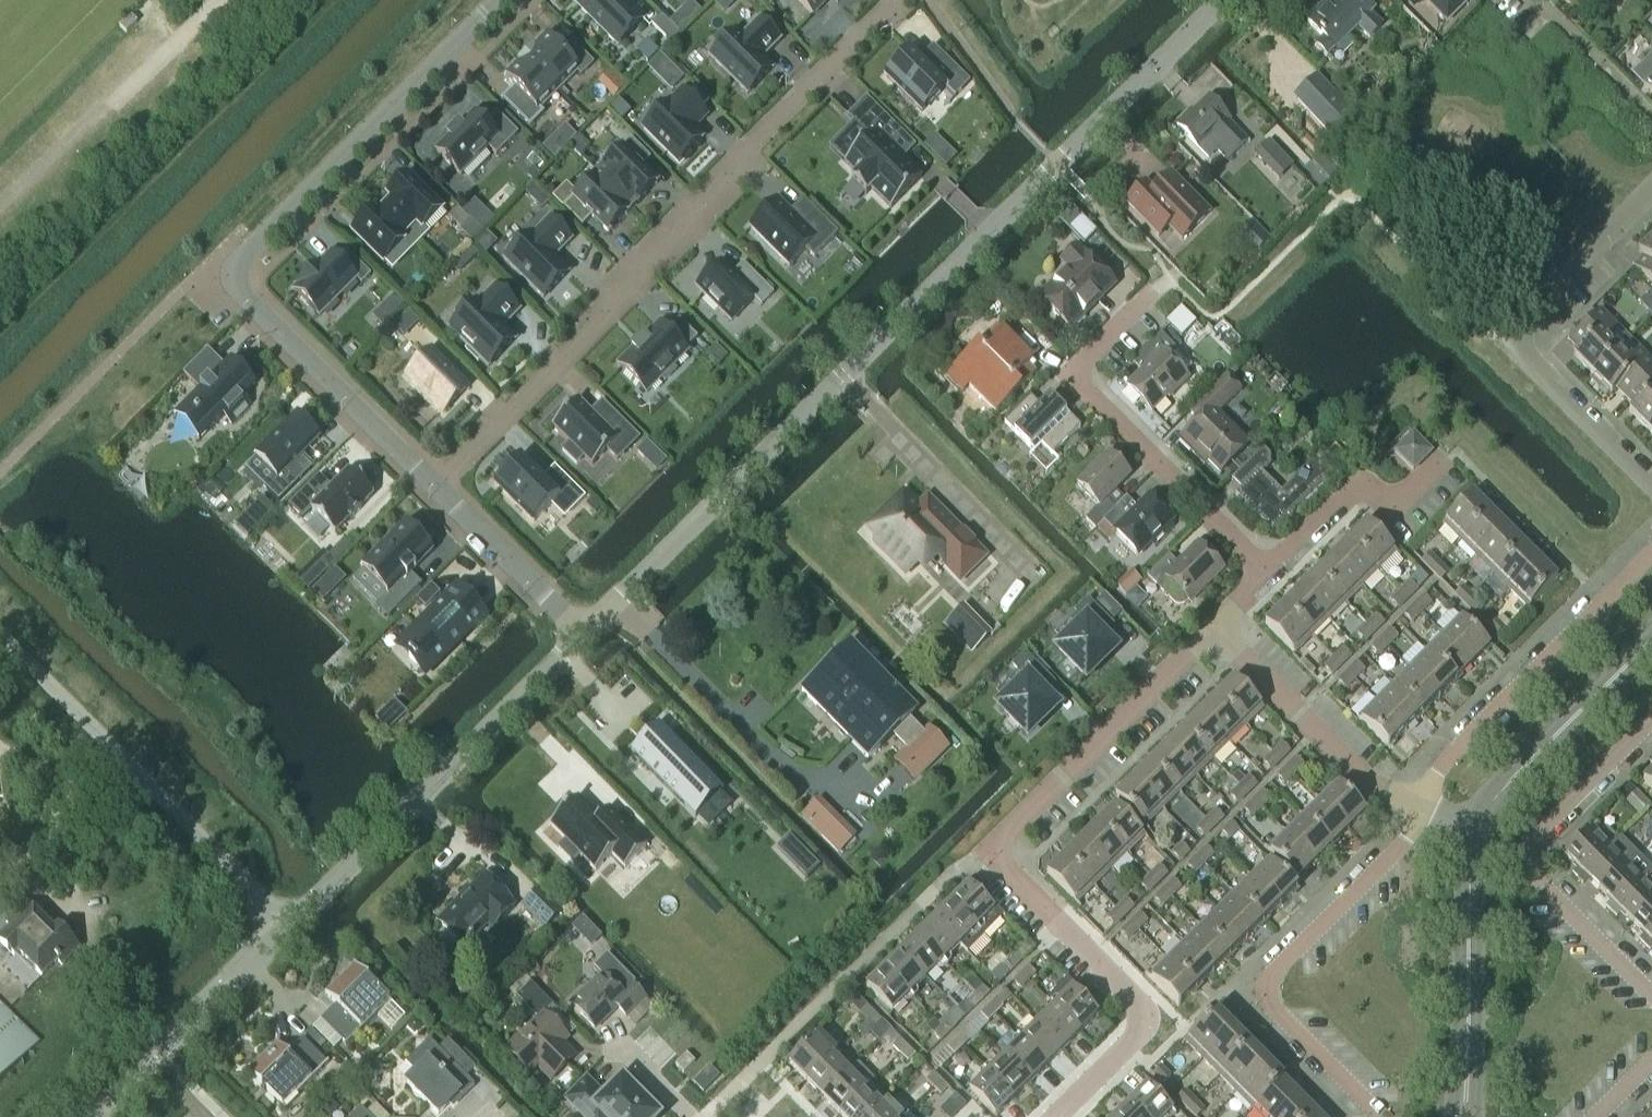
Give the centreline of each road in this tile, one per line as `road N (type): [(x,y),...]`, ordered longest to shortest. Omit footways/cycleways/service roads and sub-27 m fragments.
road 1 (residential): [(585,632),(1227,0)]
road 2 (residential): [(497,0),(245,254),(236,276),(245,297),(438,487)]
road 3 (residential): [(1059,1116),(1134,1042),(1144,1017),(1135,997),(1003,866),(1000,837),(1219,633)]
road 4 (residential): [(438,487),(587,339),(750,147),(894,0)]
road 5 (residential): [(291,931),(585,632)]
road 6 (unclassified): [(0,636),(291,931)]
road 7 (residential): [(1420,805),(1390,857),(1267,985),(1271,1004),(1381,1116)]
road 8 (residential): [(1651,483),(1521,353),(1514,336),(1651,191)]
road 9 (residential): [(1267,570),(1076,375),(1155,292)]
road 10 (residential): [(1651,996),(1523,864),(1527,844),(1651,720)]
road 11 (residential): [(1651,553),(1446,759),(1420,805)]
road 12 (tertiary): [(1464,1116),(1476,823)]
road 13 (residential): [(1420,805),(1372,787),(1219,633)]
road 14 (residential): [(103,1116),(291,931)]
road 15 (tertiary): [(1476,823),(1651,639)]
road 16 (residential): [(1267,570),(1349,492),(1361,487),(1389,503),(1404,498),(1446,458)]
road 17 (residential): [(438,487),(585,632)]
road 18 (residential): [(1546,0),(1651,112)]

